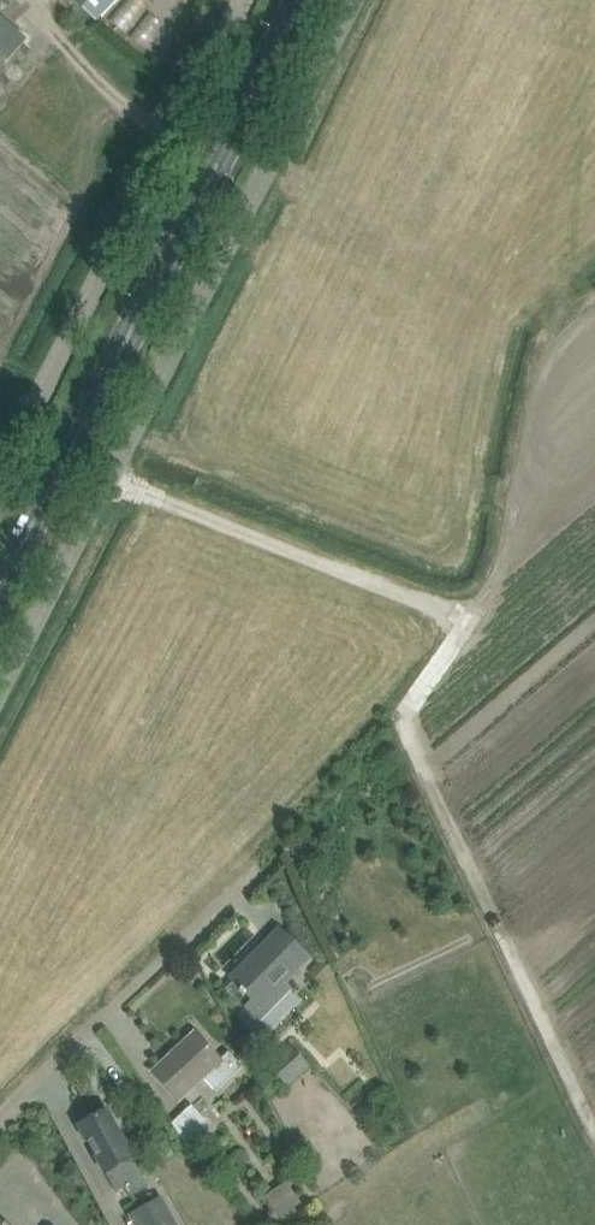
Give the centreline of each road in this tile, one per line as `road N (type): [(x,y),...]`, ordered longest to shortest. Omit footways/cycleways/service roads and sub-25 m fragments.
road 1 (unclassified): [(0,687),(353,0)]
road 2 (primary): [(0,589),(302,0)]
road 3 (unclassified): [(0,478),(245,0)]
road 4 (unclassified): [(0,1122),(254,870)]

